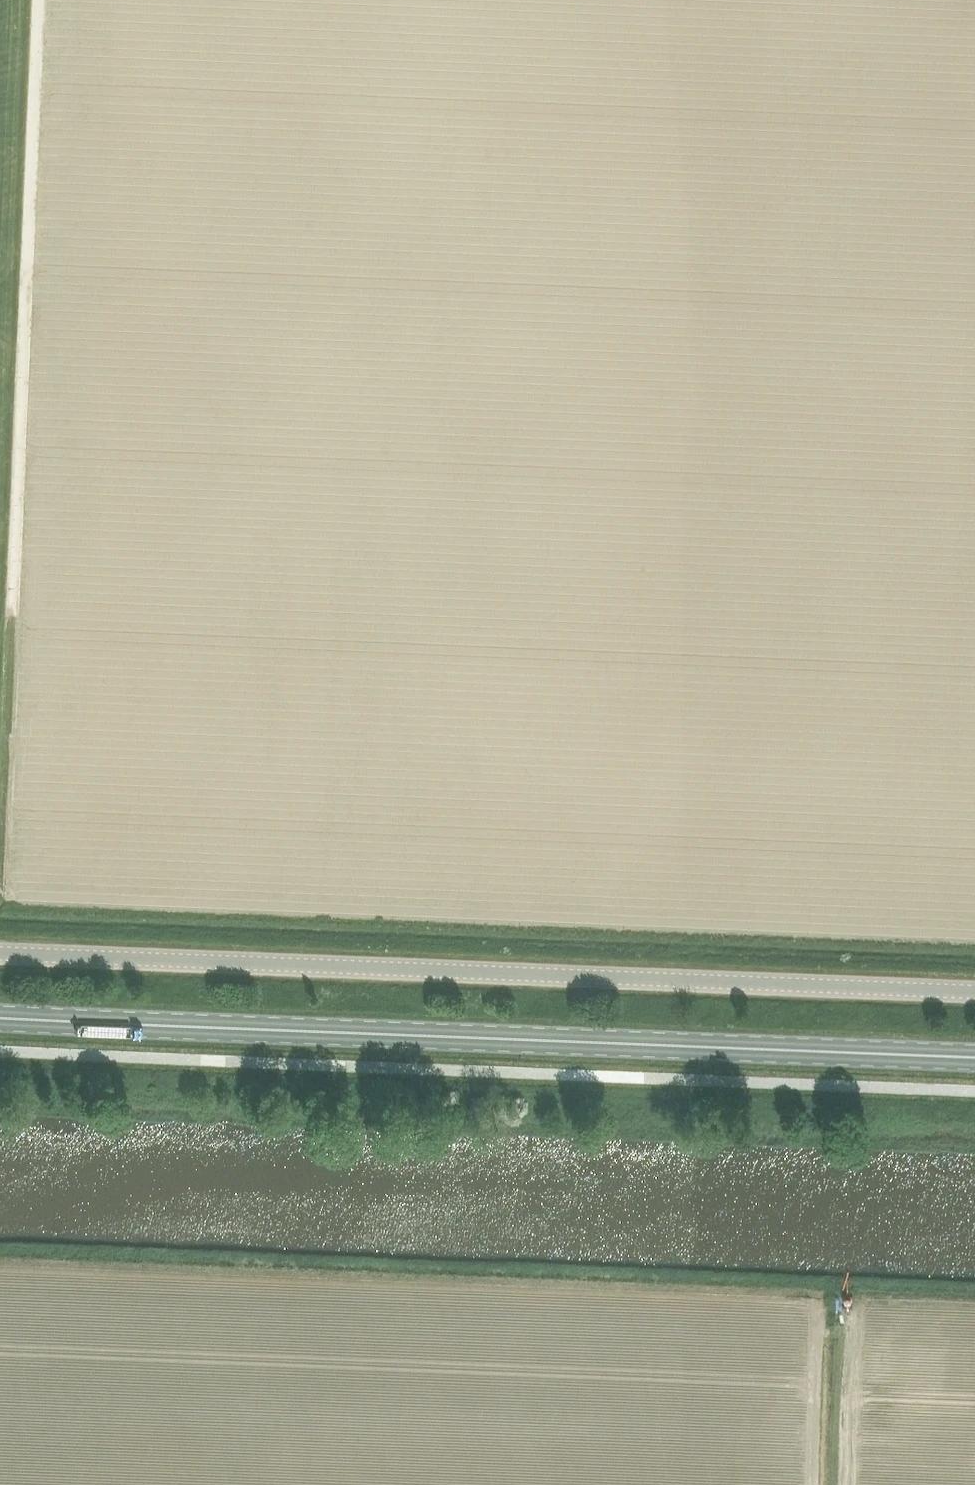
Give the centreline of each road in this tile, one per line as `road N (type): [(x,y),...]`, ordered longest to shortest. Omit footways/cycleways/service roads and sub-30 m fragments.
road 1 (primary): [(974,1058),(0,1019)]
road 2 (unclassified): [(0,954),(974,992)]

